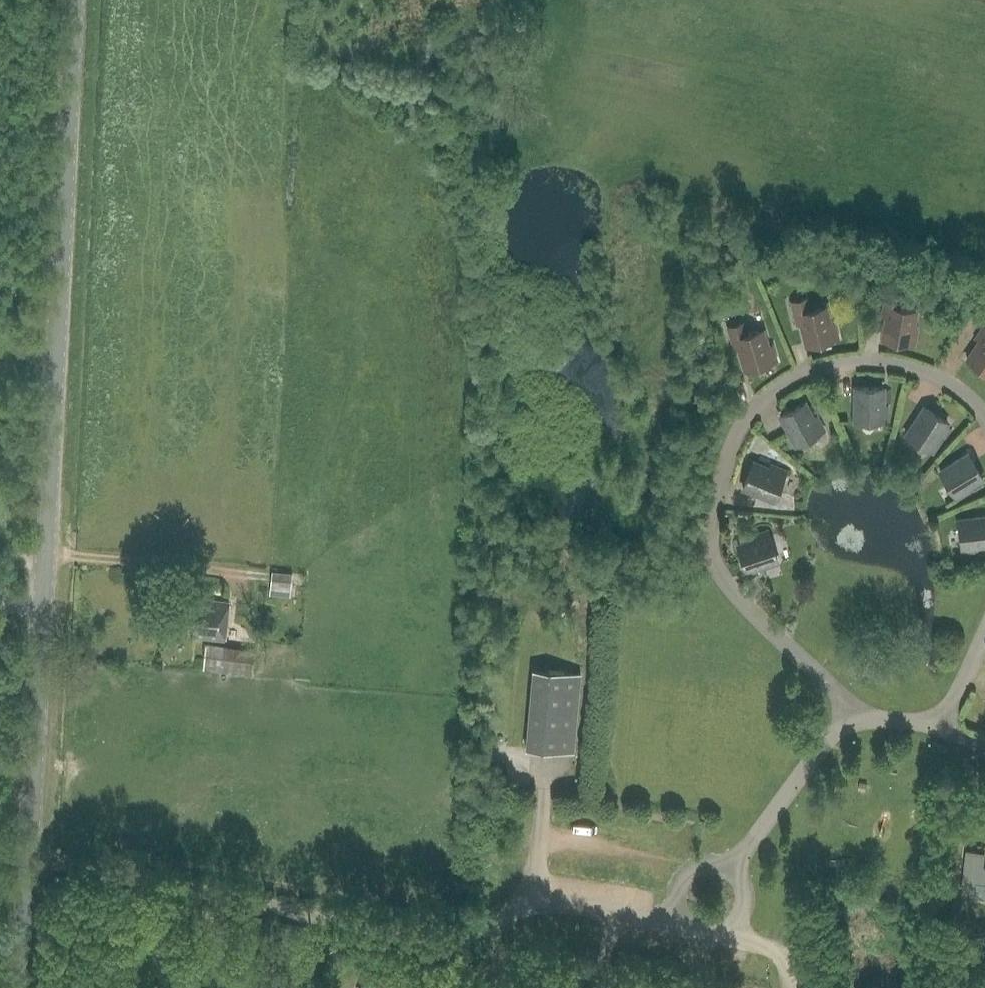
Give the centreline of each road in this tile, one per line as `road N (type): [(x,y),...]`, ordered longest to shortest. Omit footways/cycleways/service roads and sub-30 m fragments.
road 1 (unclassified): [(22,987),(75,0)]

